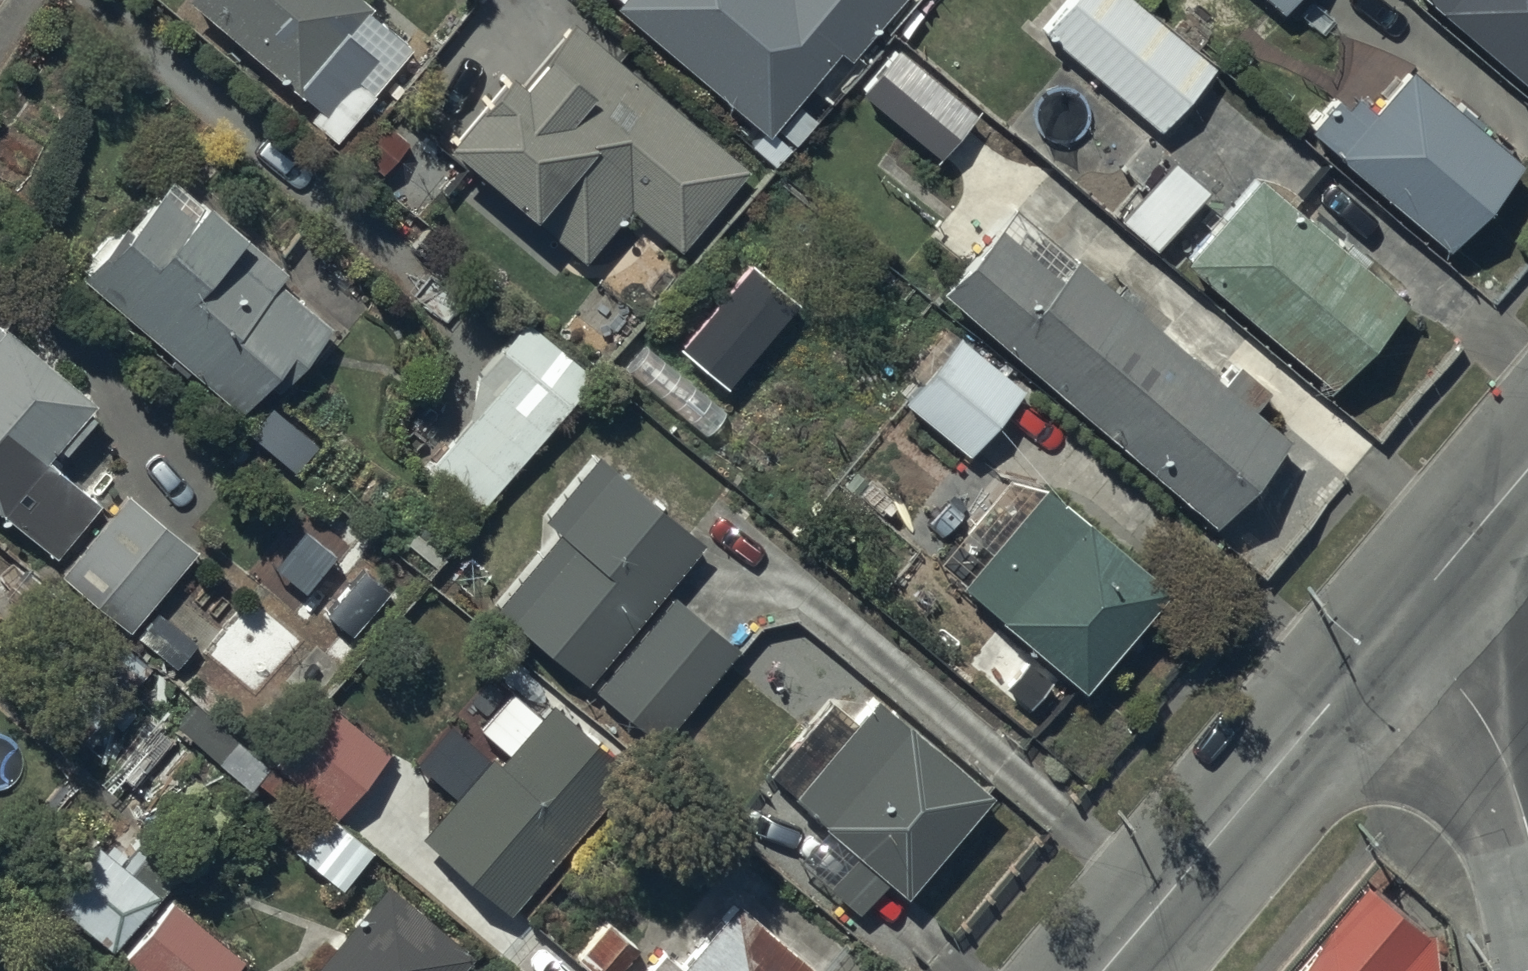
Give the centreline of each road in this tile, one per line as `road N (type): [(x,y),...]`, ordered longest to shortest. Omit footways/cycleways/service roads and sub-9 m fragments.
road 1 (tertiary): [(1407,616),(1105,970)]
road 2 (residential): [(1407,616),(1500,752),(1527,829)]
road 3 (tertiary): [(1527,474),(1407,616)]

